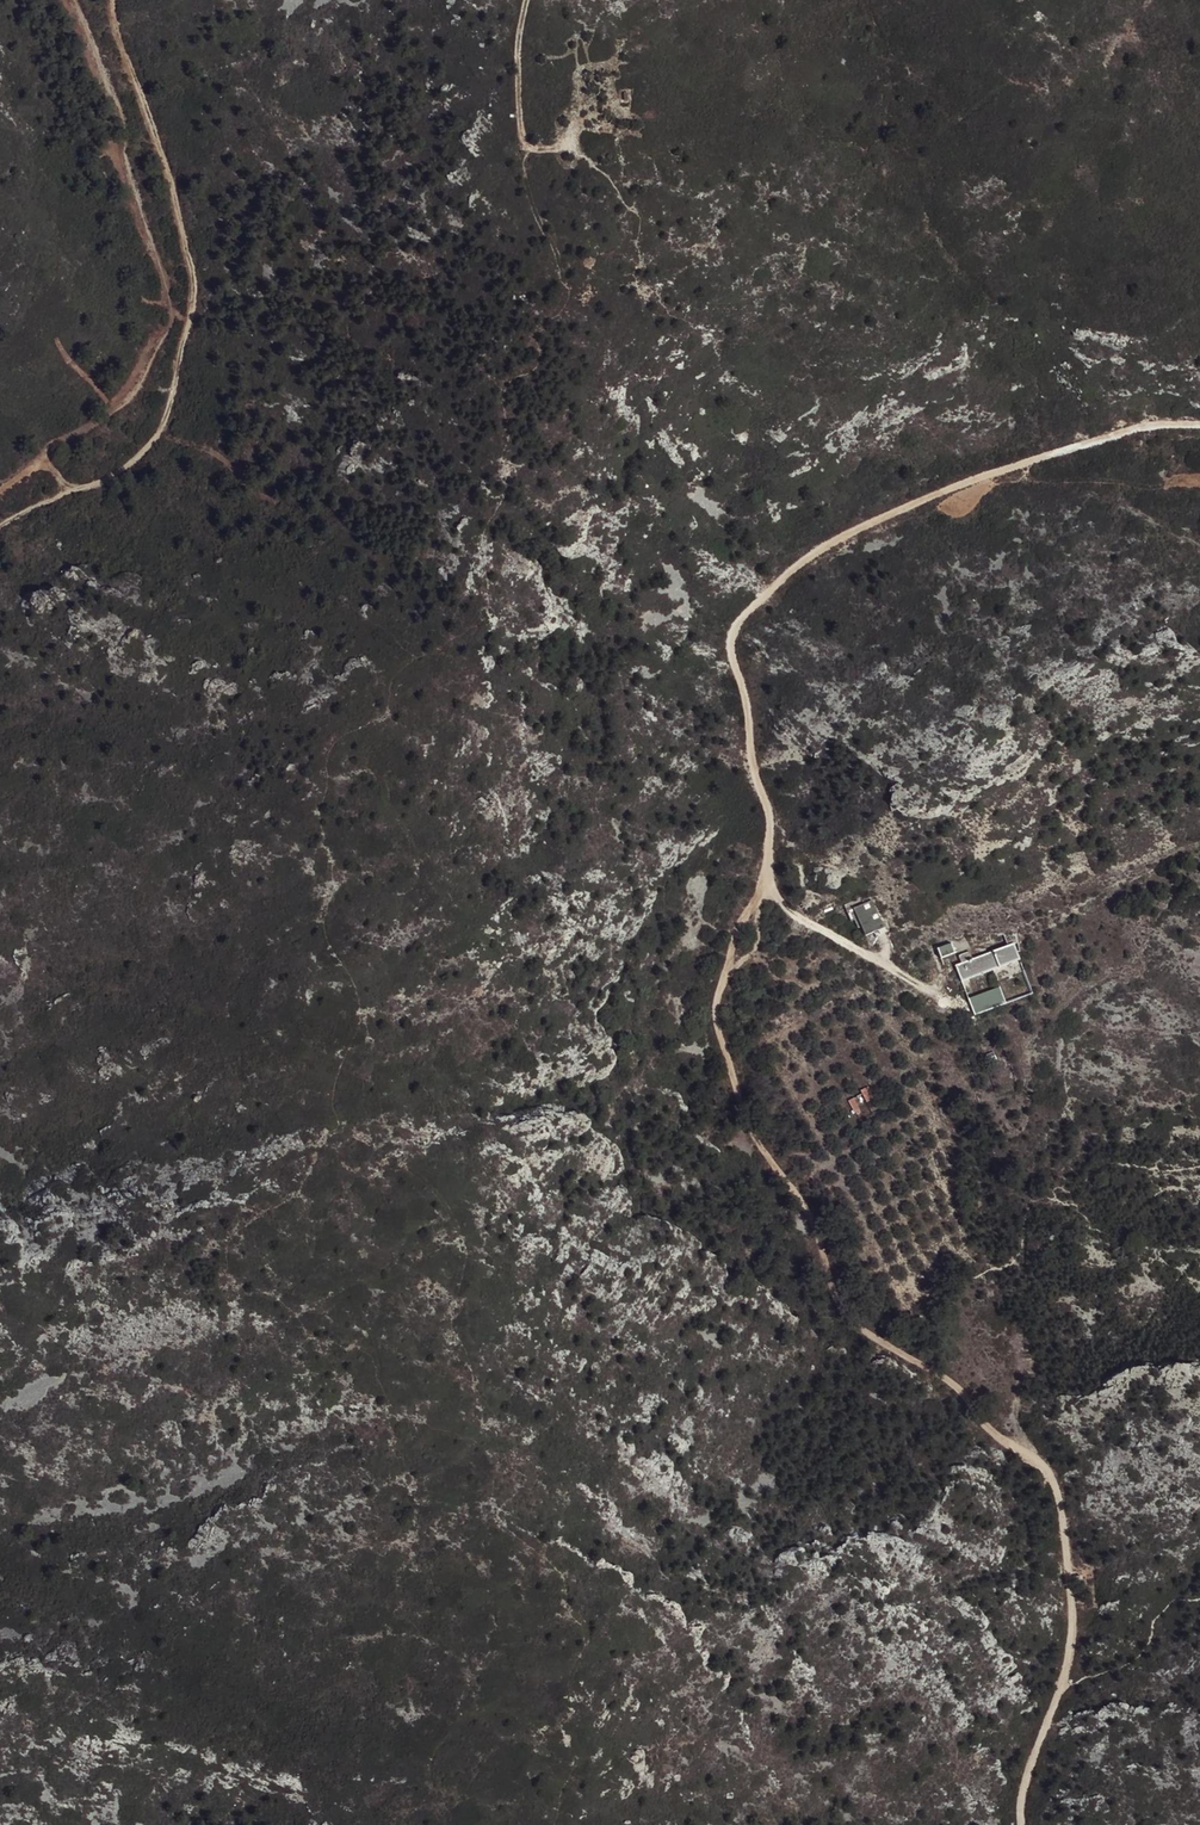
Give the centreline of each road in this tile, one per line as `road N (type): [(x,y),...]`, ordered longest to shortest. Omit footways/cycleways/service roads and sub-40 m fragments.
road 1 (track): [(766,880),(760,932),(728,972),(716,1023),(739,1106),(813,1220),(840,1319),(956,1385),(989,1432),(1055,1474),(1072,1567),(1067,1668),(1018,1806),(1021,1824)]
road 2 (track): [(1199,424),(1135,429),(975,477),(828,541),(735,625),(731,648),(747,701),(751,766),(770,828),(766,880)]
road 3 (track): [(0,535),(120,472),(163,418),(200,281),(112,0)]
road 4 (track): [(942,995),(801,918),(766,880)]

